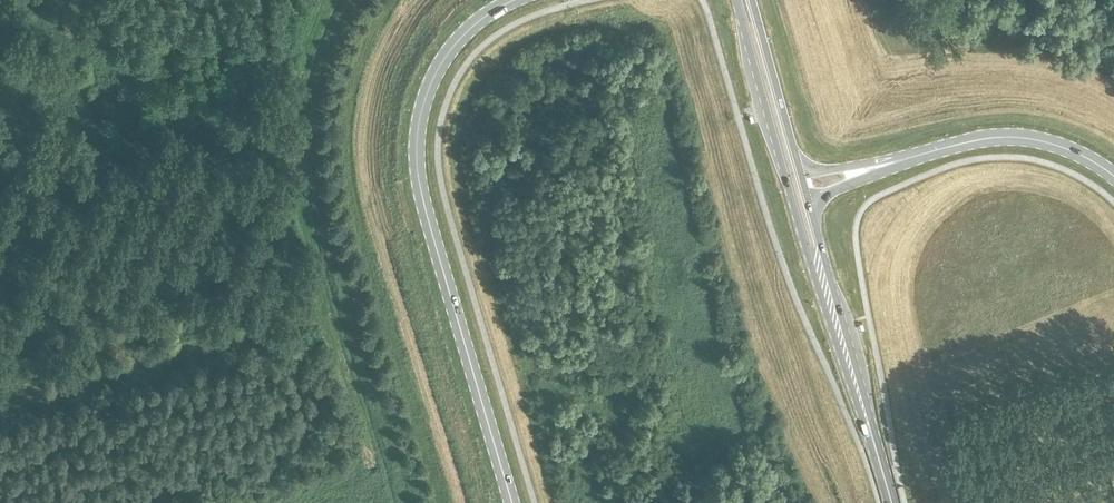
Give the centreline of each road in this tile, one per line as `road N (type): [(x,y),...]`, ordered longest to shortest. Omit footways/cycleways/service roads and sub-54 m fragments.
road 1 (primary): [(519,0),(477,23),(435,74),(417,157),(512,502)]
road 2 (primary): [(735,0),(816,280),(868,422)]
road 3 (primary): [(868,422),(809,201)]
road 4 (primary): [(896,161),(1016,137),(1080,153),(1113,176)]

